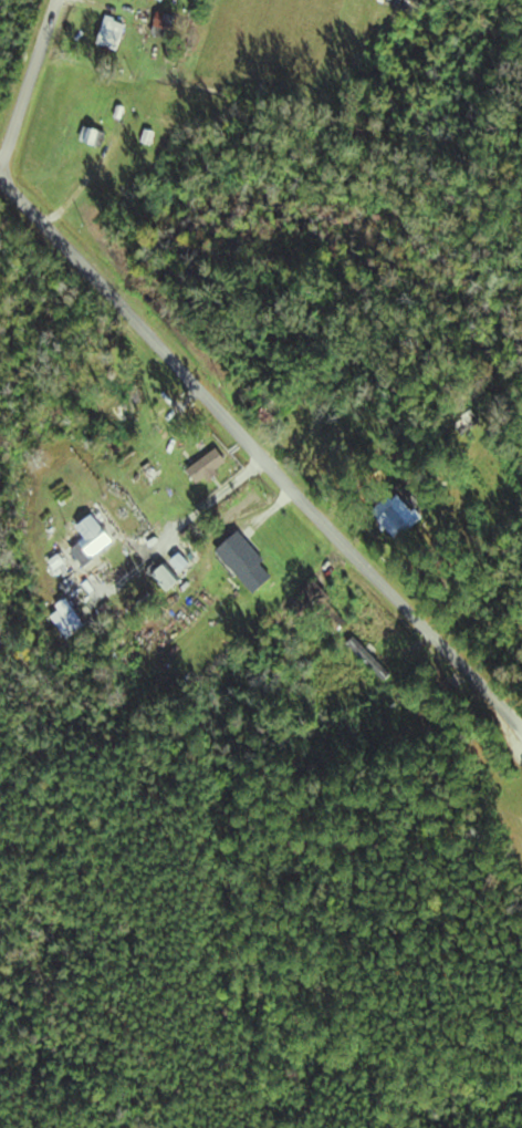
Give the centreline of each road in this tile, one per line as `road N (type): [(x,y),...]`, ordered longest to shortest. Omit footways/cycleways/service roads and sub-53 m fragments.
road 1 (residential): [(521,727),(0,174)]
road 2 (residential): [(7,180),(7,155),(58,0)]

